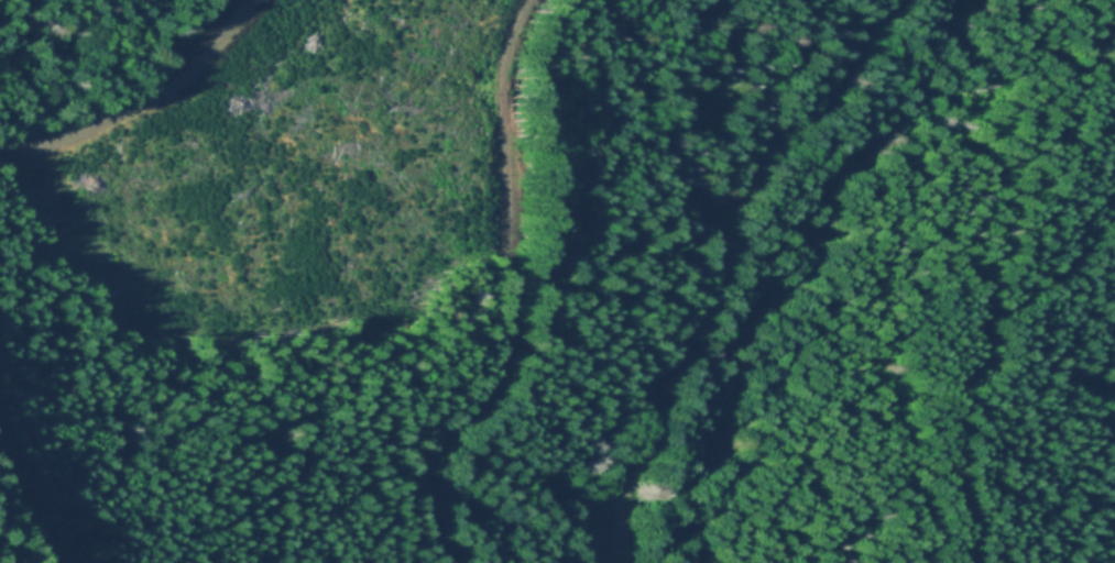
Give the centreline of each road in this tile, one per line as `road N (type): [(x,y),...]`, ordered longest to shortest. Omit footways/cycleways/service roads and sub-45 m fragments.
road 1 (track): [(885,0),(830,85),(759,140),(739,175),(632,446),(617,562)]
road 2 (track): [(446,562),(424,492),(428,464),(500,364),(525,45),(545,0)]
road 3 (track): [(1114,202),(1045,274),(983,318),(972,362),(954,387),(948,477),(964,562)]
road 4 (track): [(248,0),(178,77),(83,131),(0,146)]
road 5 (track): [(0,453),(50,562)]

